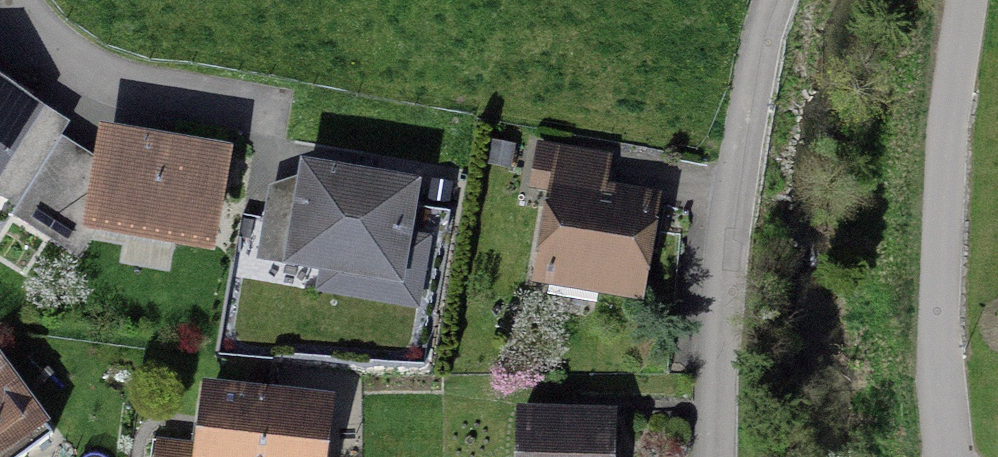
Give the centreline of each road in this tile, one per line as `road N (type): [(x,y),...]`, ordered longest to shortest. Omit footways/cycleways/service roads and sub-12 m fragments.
road 1 (residential): [(719,456),(737,177),(773,0)]
road 2 (residential): [(971,0),(947,212),(952,456)]
road 3 (residential): [(17,0),(61,55),(102,80),(282,123)]

